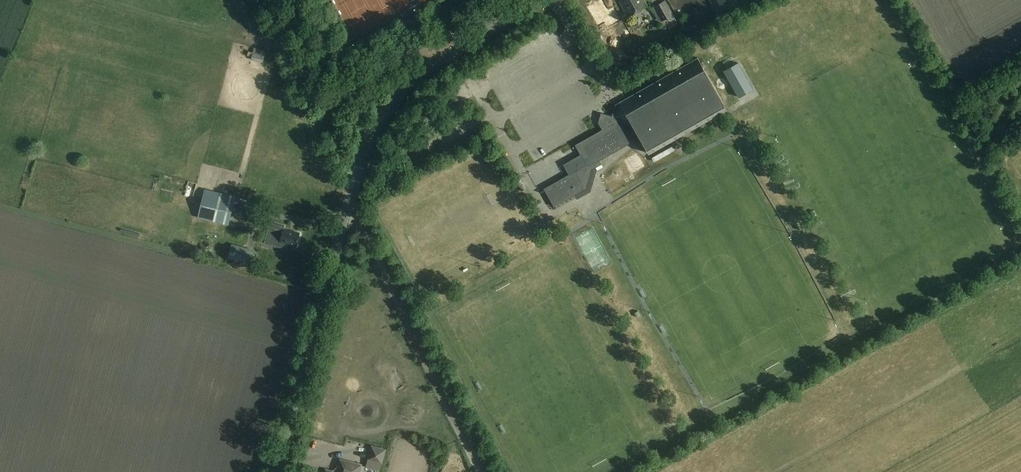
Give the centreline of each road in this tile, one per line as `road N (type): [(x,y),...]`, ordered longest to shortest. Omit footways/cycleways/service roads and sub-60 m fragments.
road 1 (tertiary): [(276,471),(377,127),(409,82),(542,0)]
road 2 (track): [(349,204),(480,471)]

